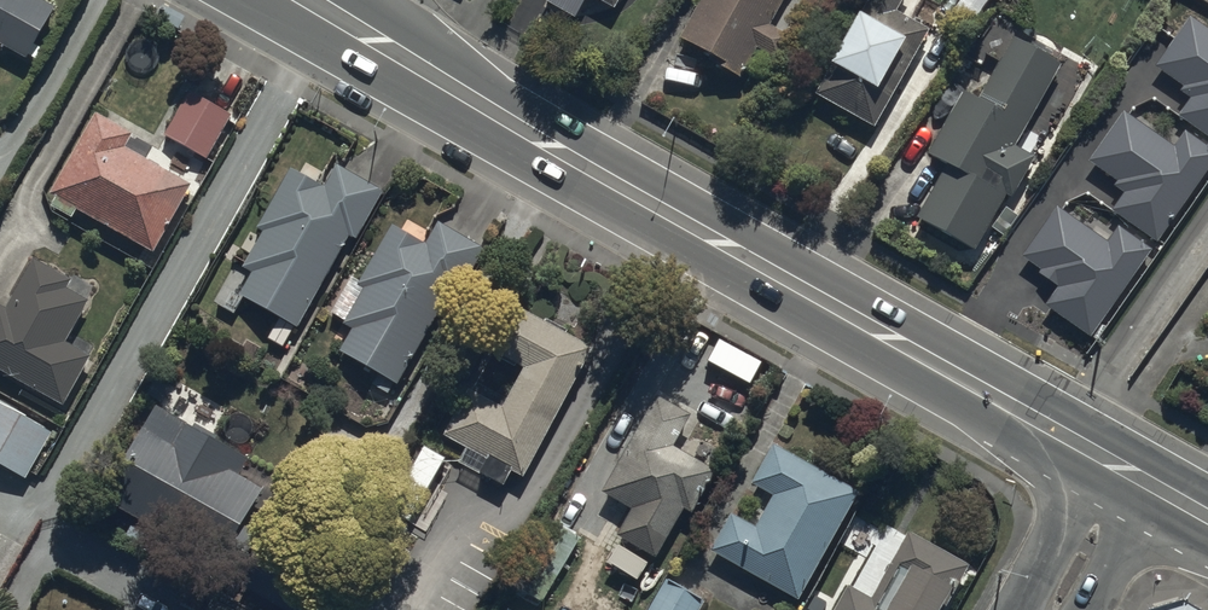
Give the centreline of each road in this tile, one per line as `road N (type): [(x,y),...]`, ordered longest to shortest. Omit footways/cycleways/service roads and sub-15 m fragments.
road 1 (secondary): [(1118,470),(554,154)]
road 2 (secondary): [(554,154),(263,0)]
road 3 (secondary): [(346,0),(554,154)]
road 4 (residential): [(1118,470),(1040,609)]

